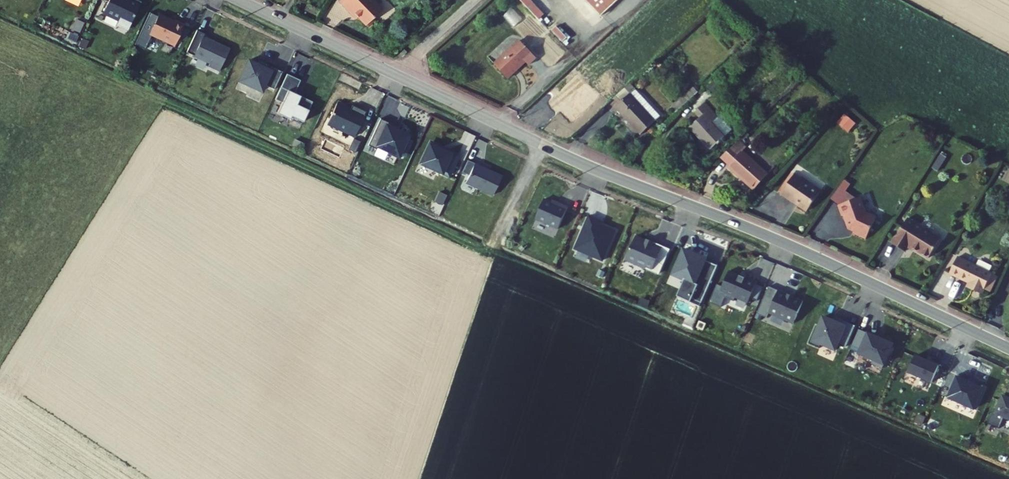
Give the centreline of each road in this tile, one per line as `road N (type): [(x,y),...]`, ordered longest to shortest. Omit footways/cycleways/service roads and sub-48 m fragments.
road 1 (tertiary): [(238,0),(575,160),(786,243),(1008,347)]
road 2 (track): [(543,144),(494,246),(184,96)]

